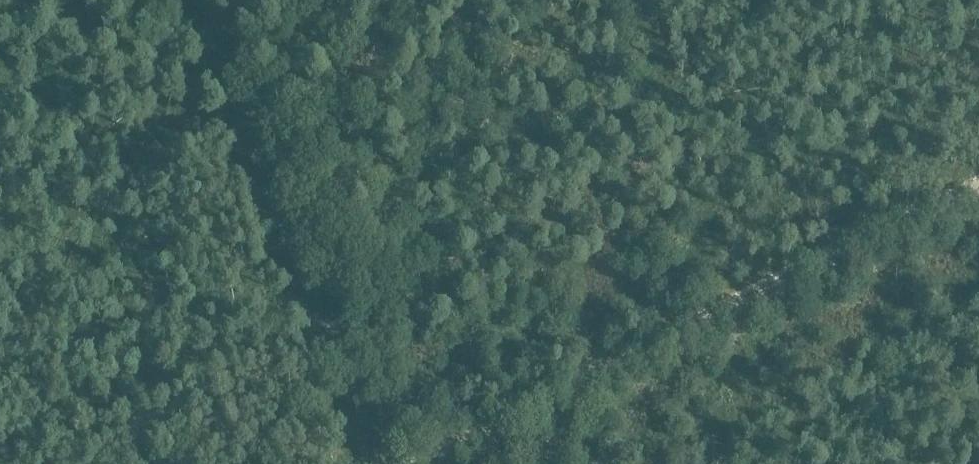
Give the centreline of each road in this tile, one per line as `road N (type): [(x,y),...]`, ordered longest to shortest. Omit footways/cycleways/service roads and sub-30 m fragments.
road 1 (track): [(416,463),(978,191)]

